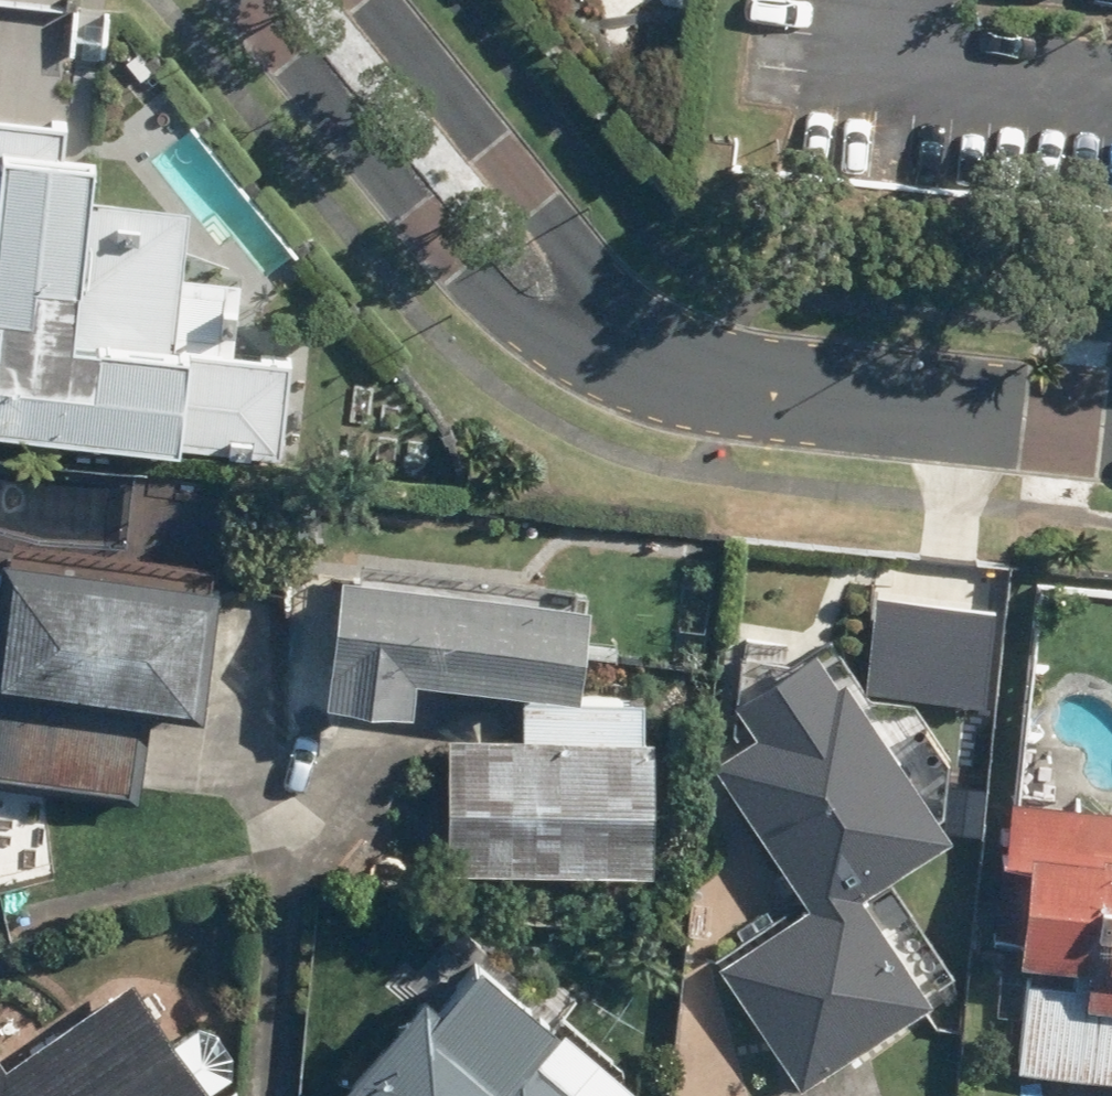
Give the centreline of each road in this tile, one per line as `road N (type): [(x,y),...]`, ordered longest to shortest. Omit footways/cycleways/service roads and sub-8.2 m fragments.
road 1 (residential): [(699,375),(585,353),(502,307),(249,0)]
road 2 (residential): [(372,0),(509,175),(625,306),(699,375)]
road 3 (residential): [(699,375),(772,392),(1111,428)]

